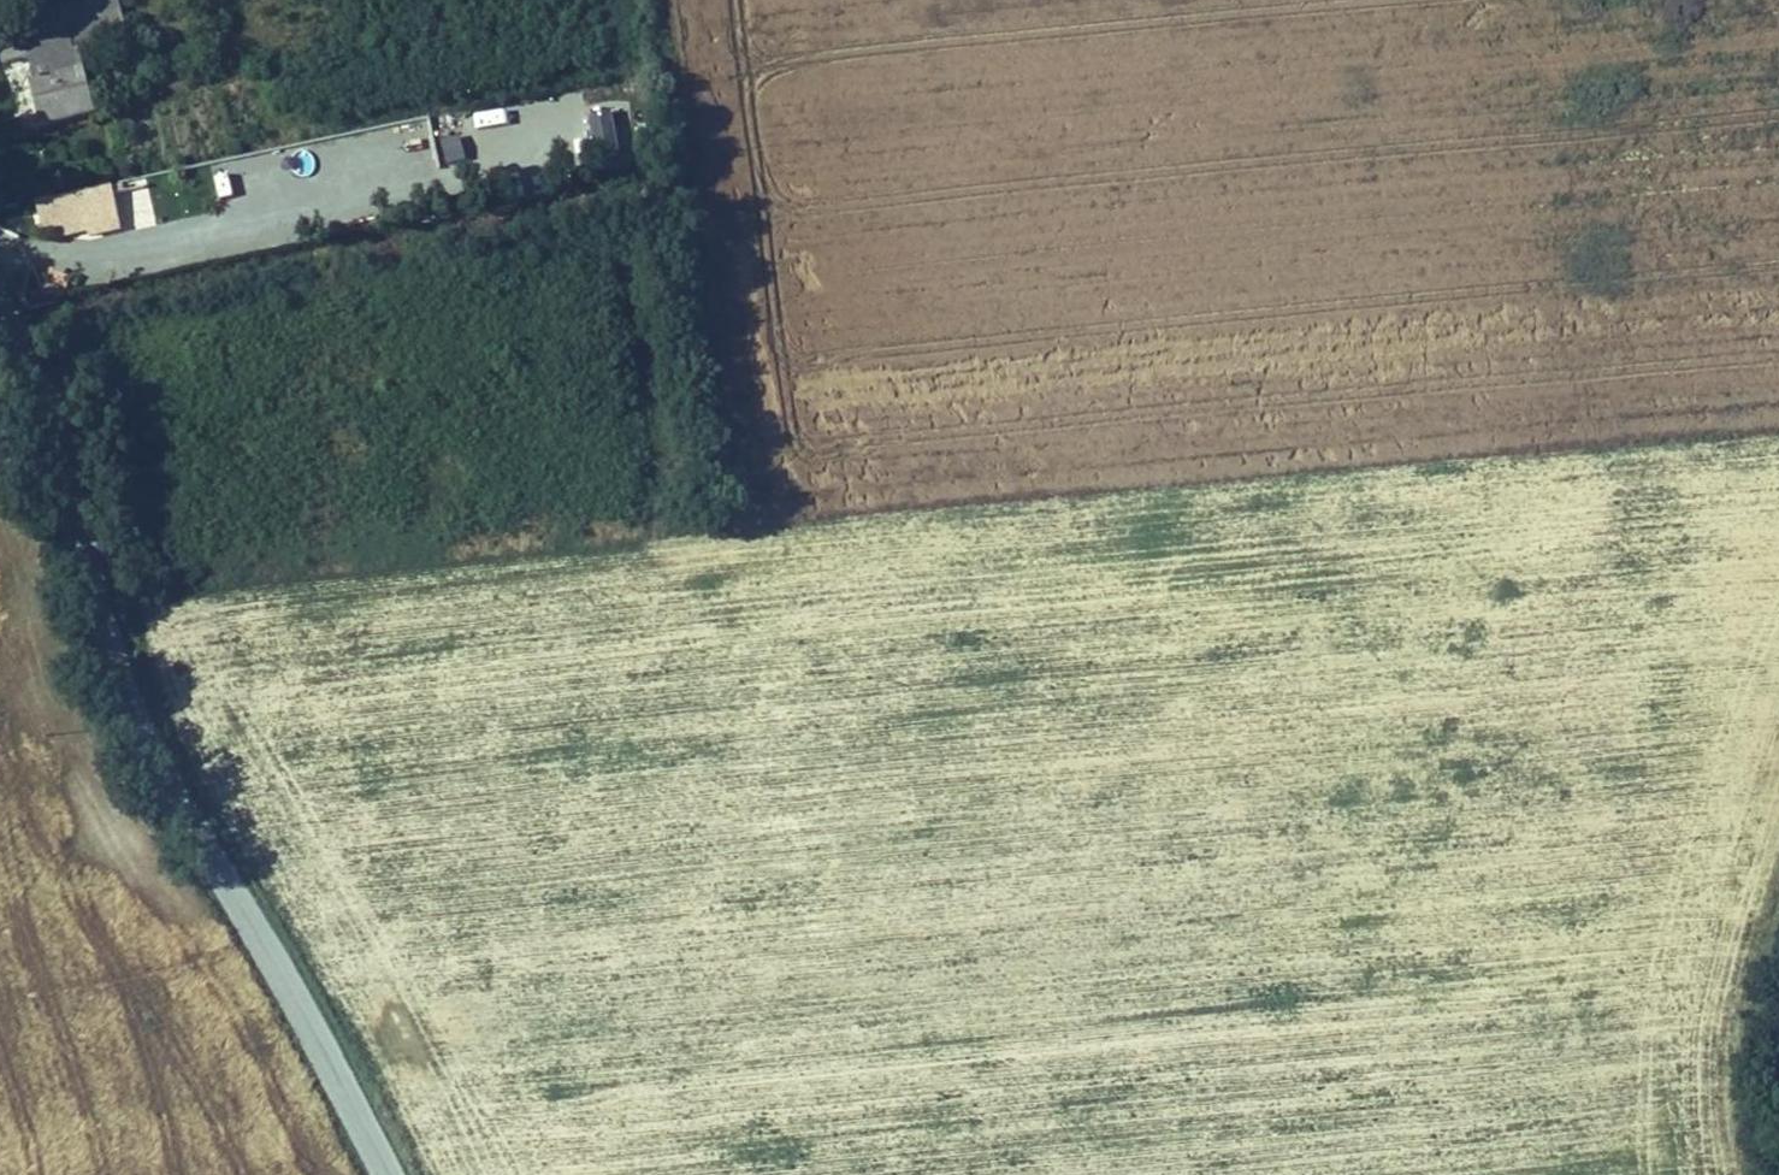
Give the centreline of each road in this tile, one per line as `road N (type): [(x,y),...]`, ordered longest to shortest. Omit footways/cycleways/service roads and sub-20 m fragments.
road 1 (tertiary): [(390,1174),(123,692),(42,400),(0,314)]

